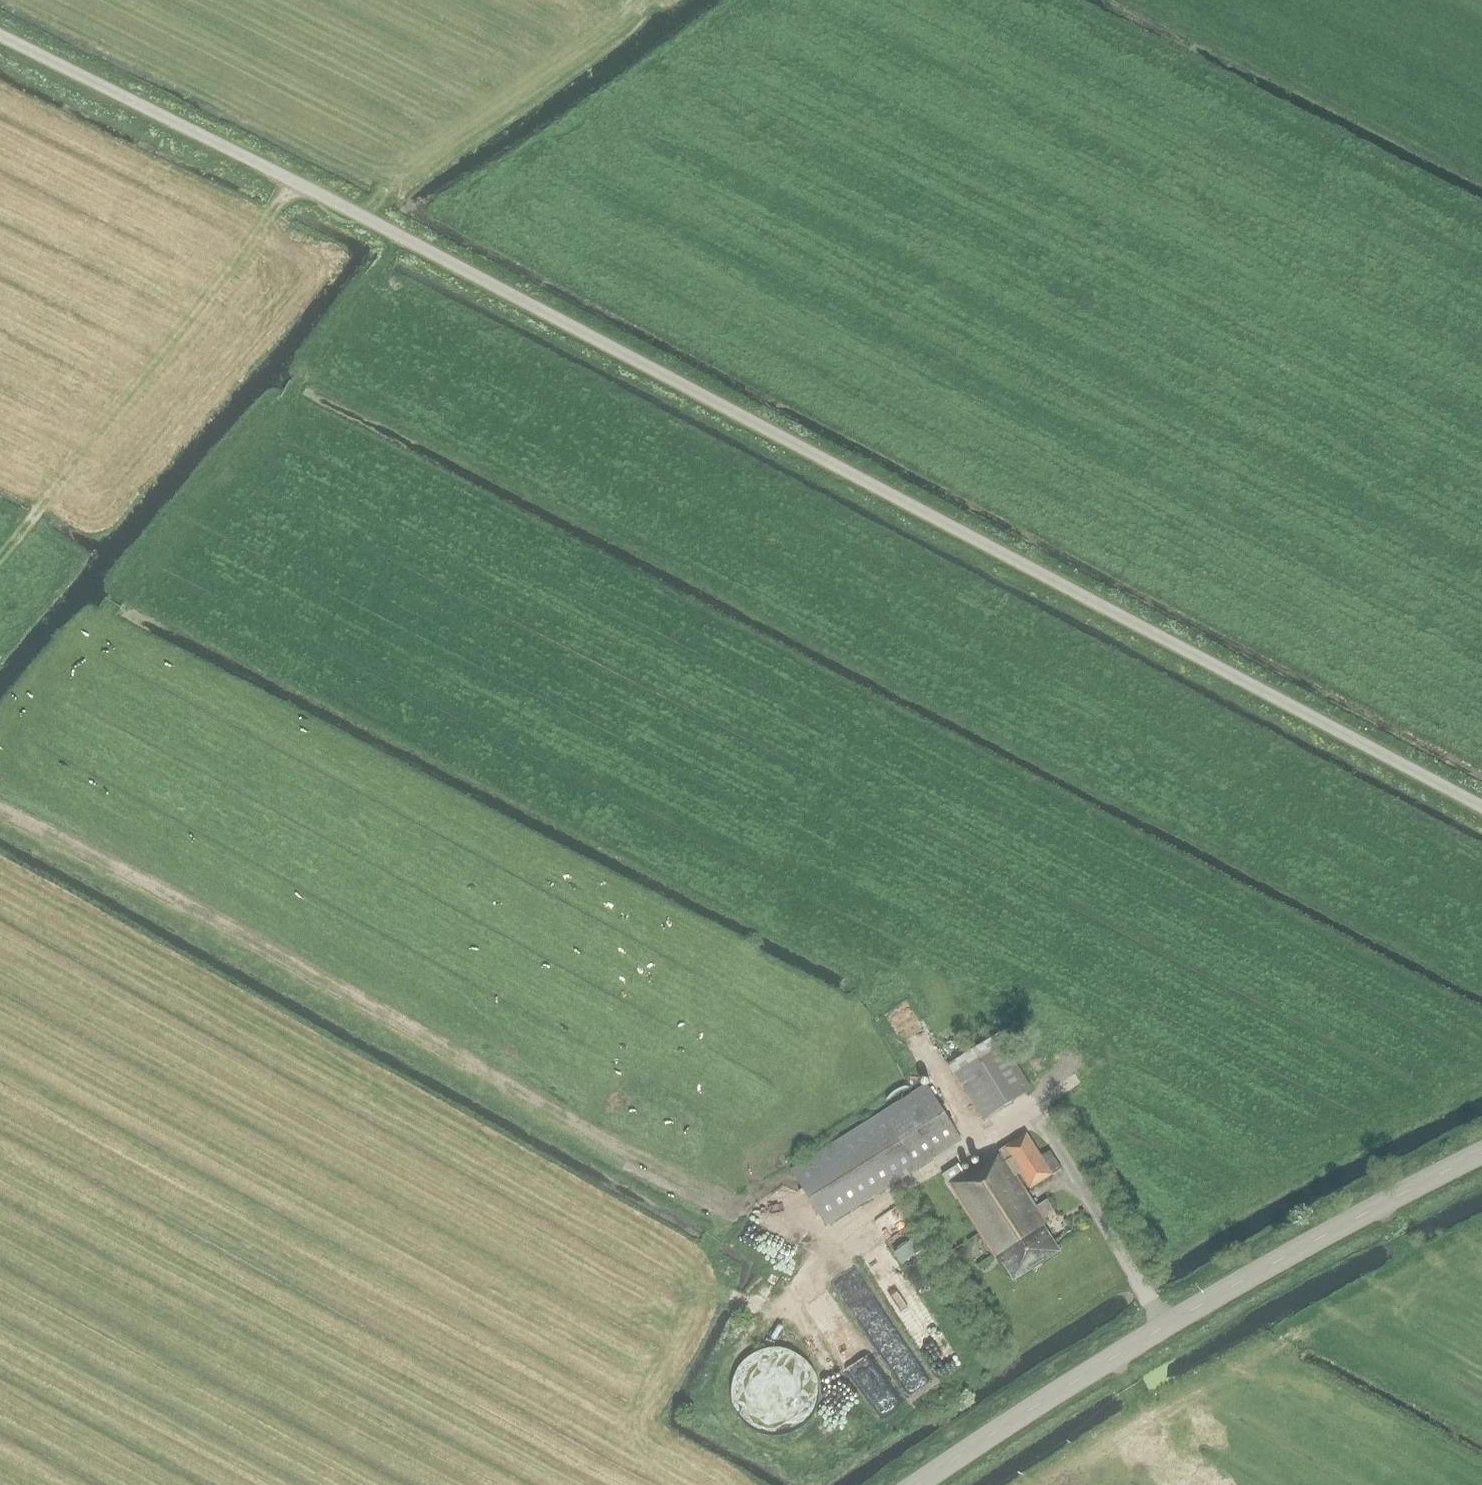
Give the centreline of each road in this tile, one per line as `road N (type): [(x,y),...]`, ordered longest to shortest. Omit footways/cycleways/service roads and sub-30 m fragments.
road 1 (unclassified): [(1481,808),(341,204),(0,35)]
road 2 (secondary): [(926,1484),(1237,1286),(1481,1154)]

